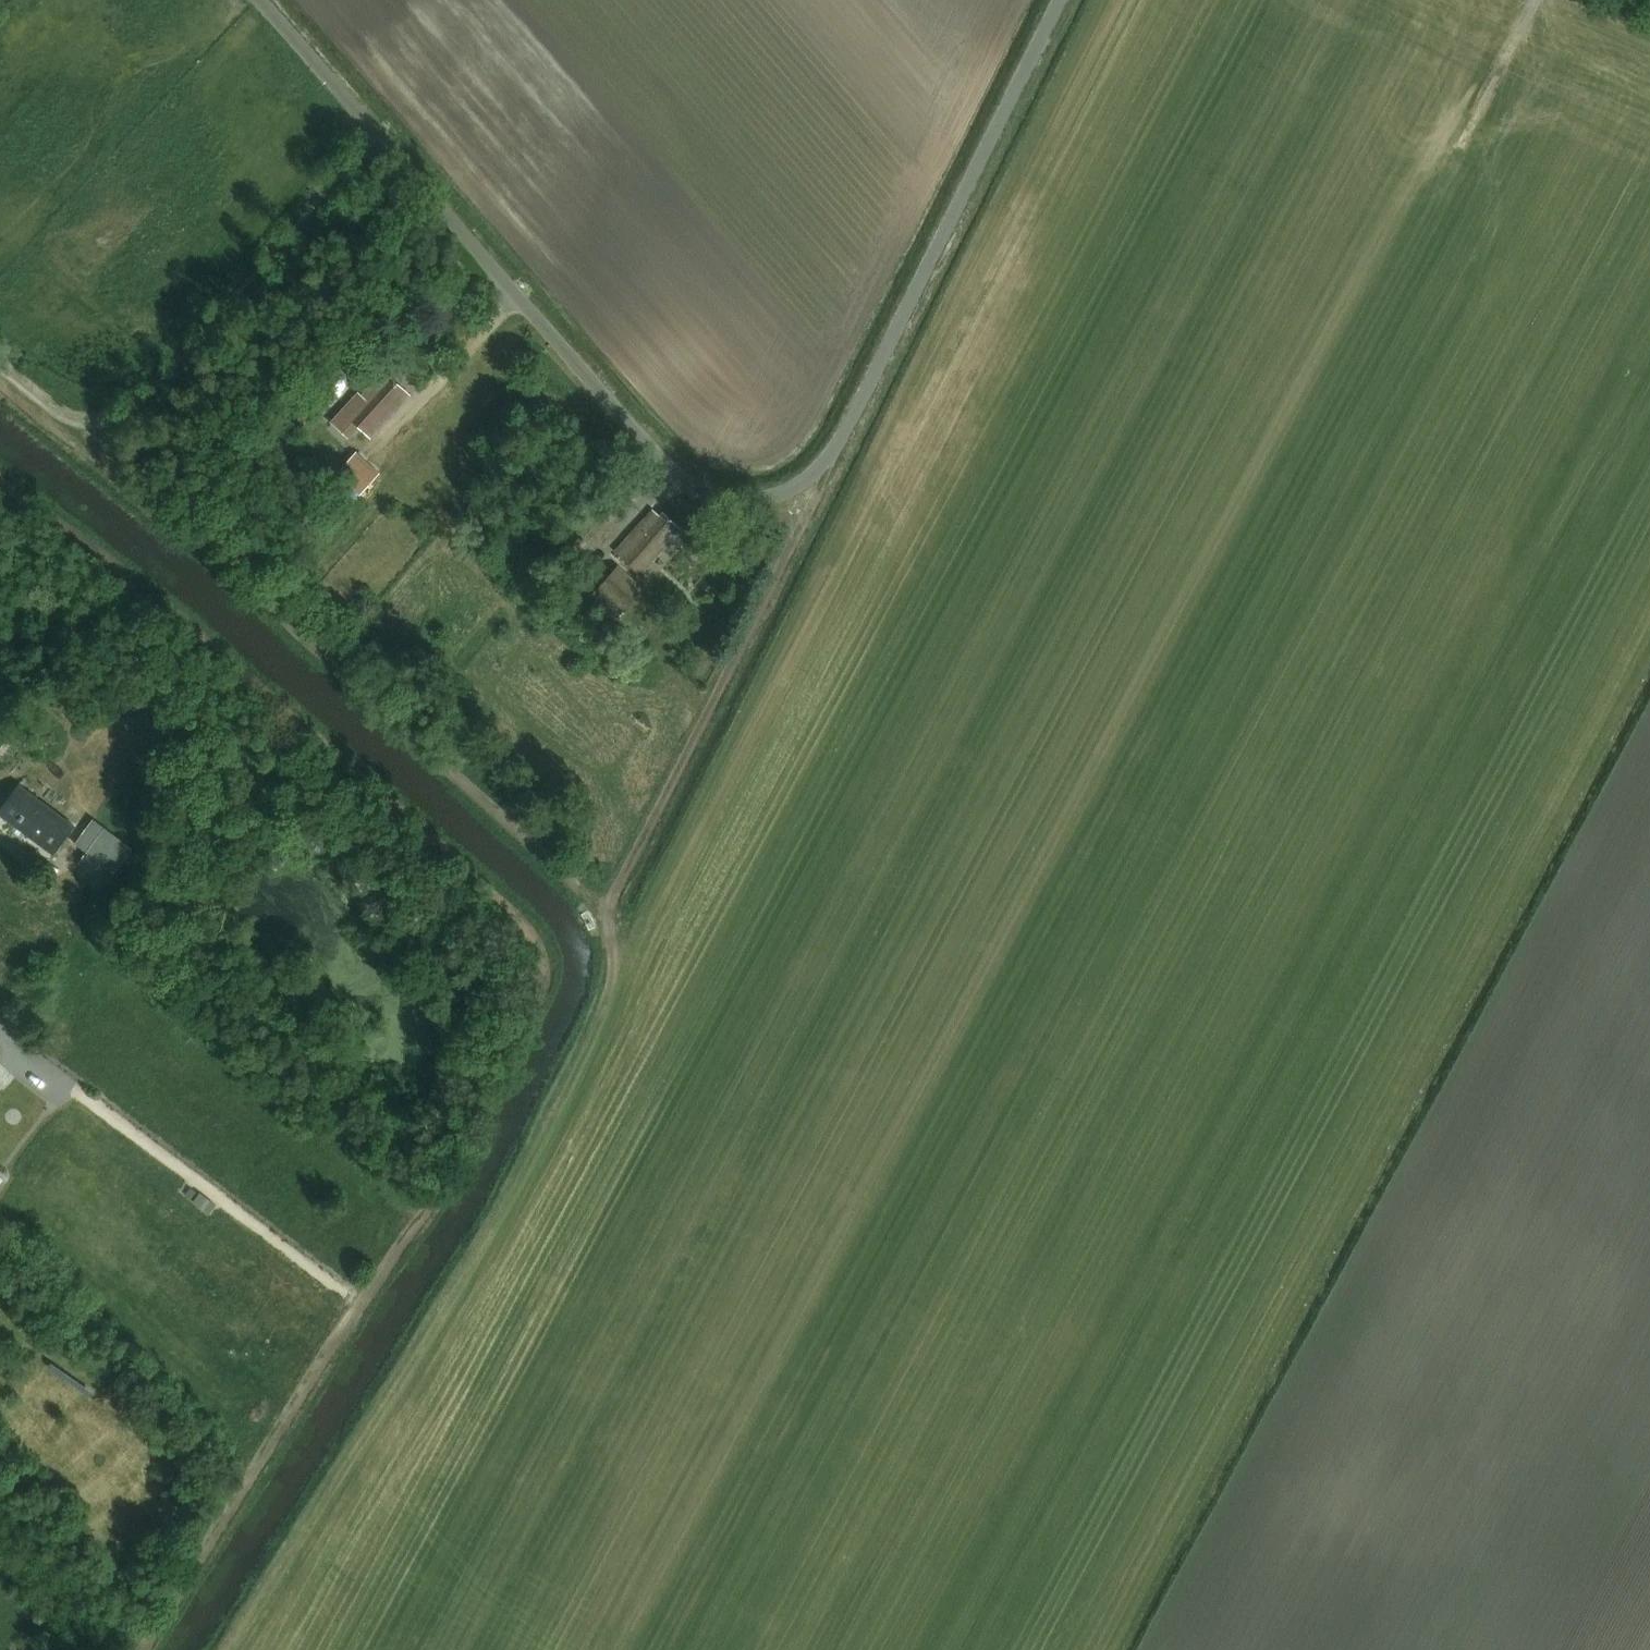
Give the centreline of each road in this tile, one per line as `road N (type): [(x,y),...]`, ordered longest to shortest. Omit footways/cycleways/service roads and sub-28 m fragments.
road 1 (unclassified): [(1060,0),(833,458),(793,488),(746,498),(685,485),(661,471),(254,0)]

